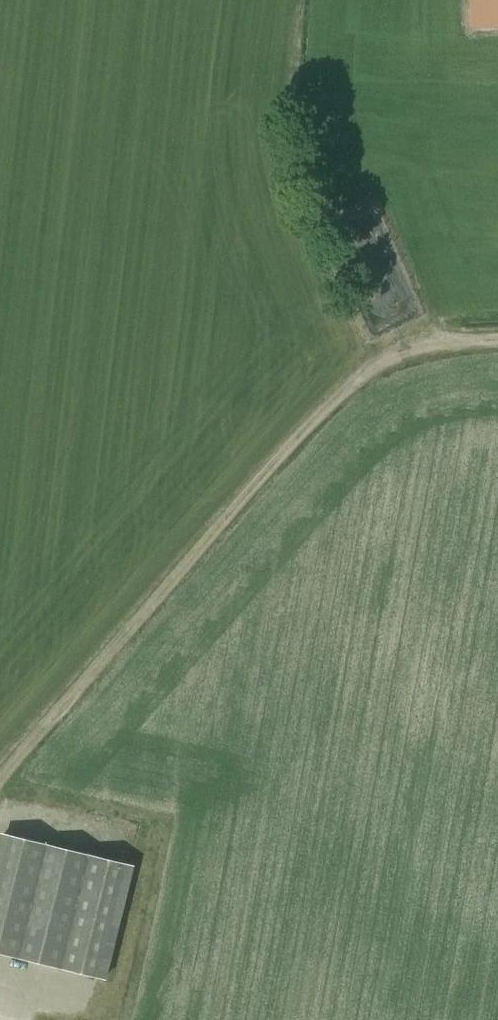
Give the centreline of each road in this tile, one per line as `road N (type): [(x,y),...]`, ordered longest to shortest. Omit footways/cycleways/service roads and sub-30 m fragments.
road 1 (track): [(497,343),(385,367),(271,468),(0,792)]

